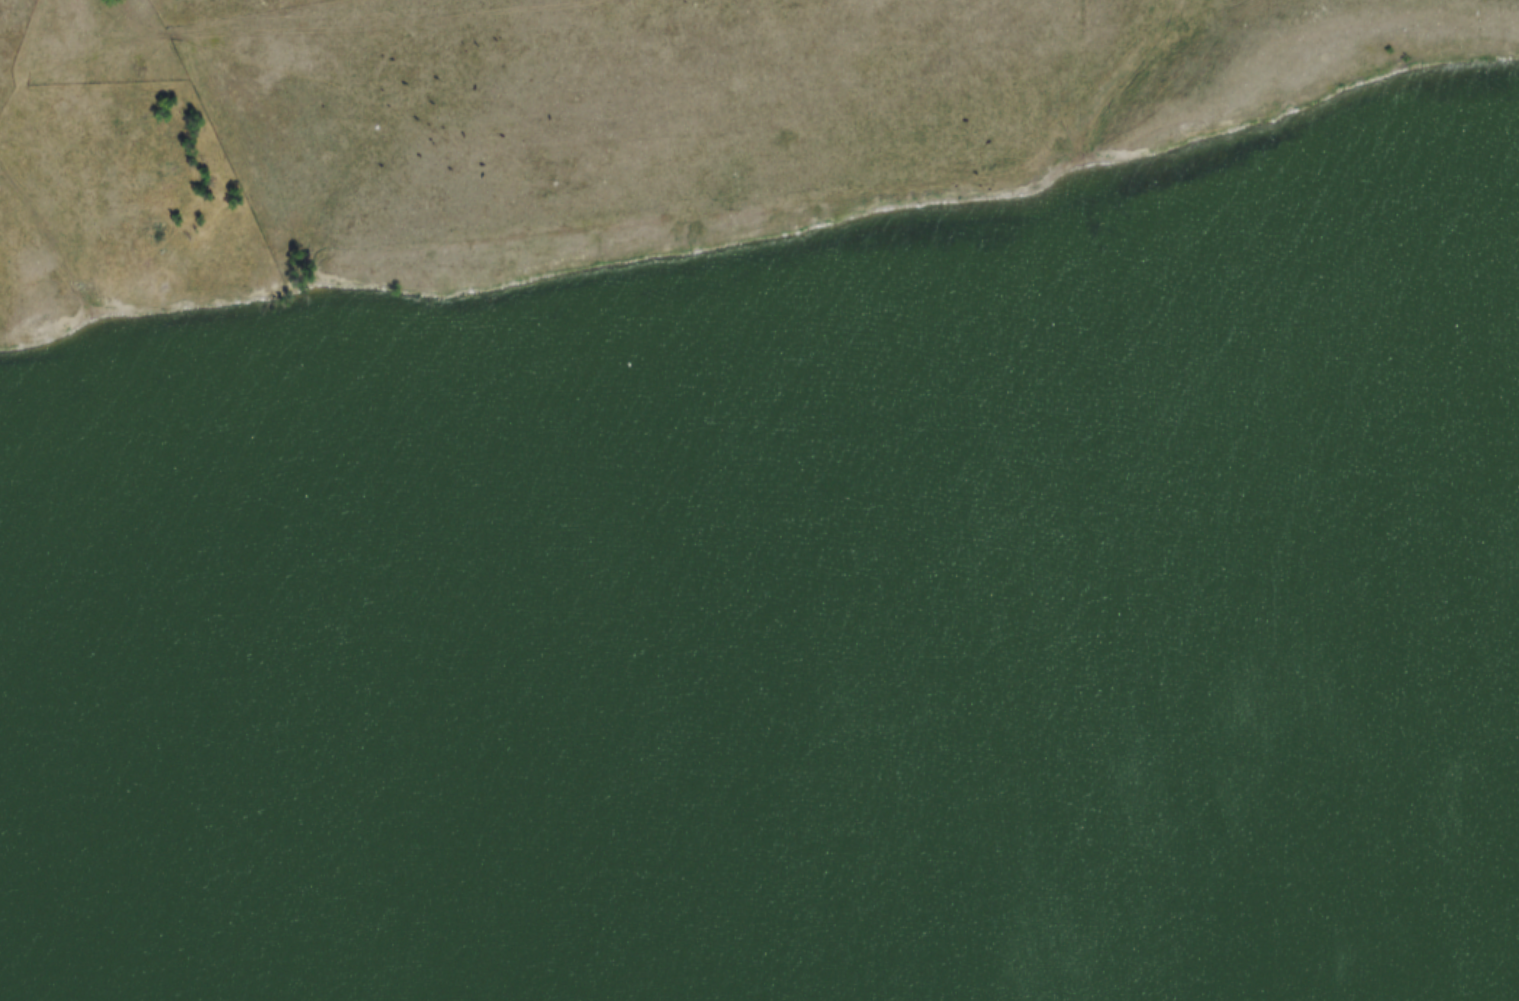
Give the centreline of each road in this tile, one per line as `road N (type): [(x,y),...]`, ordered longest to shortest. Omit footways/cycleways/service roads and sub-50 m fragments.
road 1 (track): [(136,266),(0,153)]

